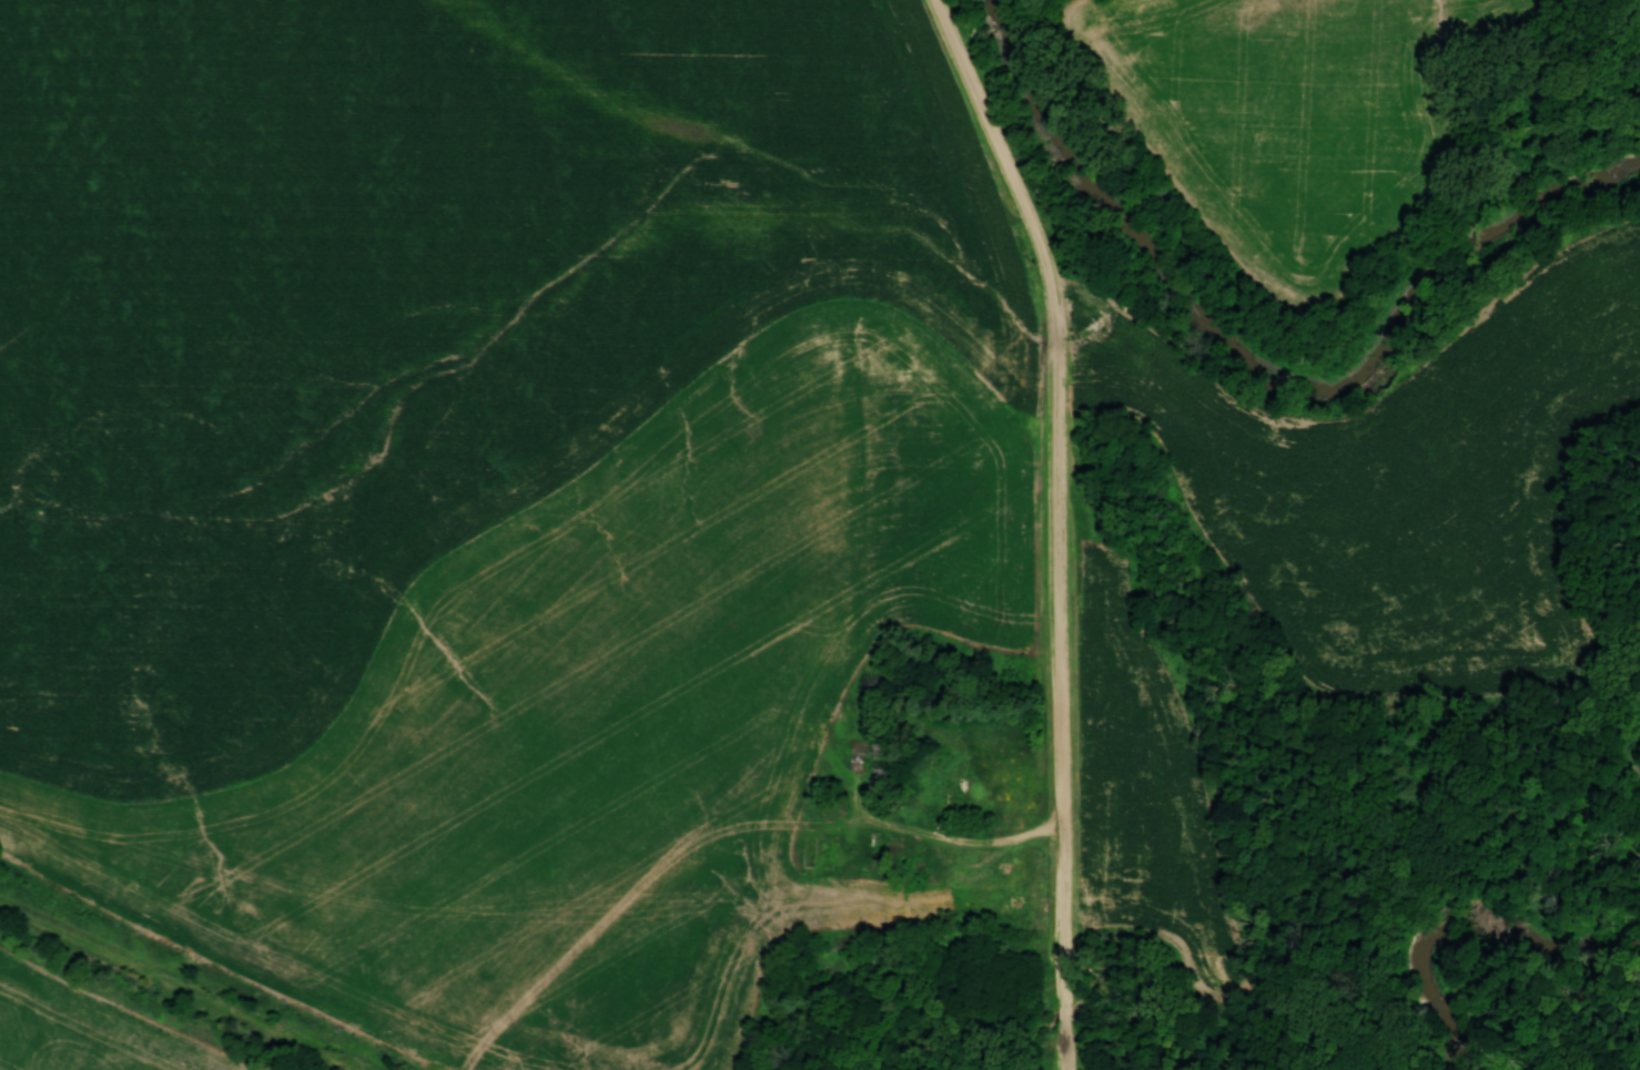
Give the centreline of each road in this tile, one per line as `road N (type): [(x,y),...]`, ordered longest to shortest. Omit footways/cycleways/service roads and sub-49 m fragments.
road 1 (residential): [(1062,1069),(1056,289),(939,0)]

